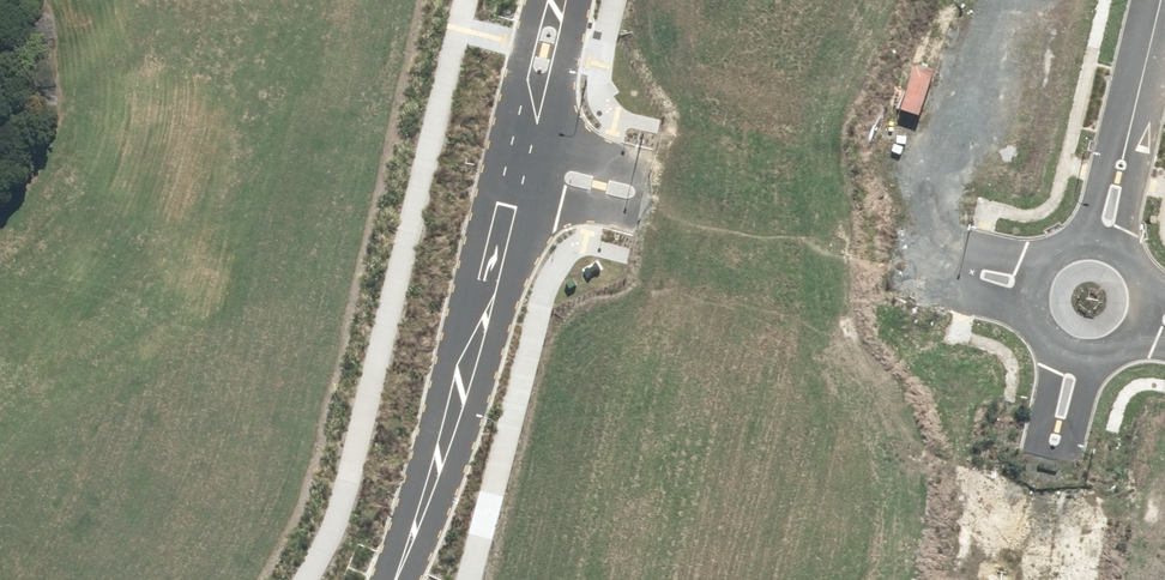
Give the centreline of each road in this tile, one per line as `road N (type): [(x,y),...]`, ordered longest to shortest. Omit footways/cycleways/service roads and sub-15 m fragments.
road 1 (residential): [(394,579),(460,397),(520,160)]
road 2 (unknown): [(961,268),(645,192)]
road 3 (residential): [(1070,352),(1014,579)]
road 4 (residential): [(1160,0),(1104,225)]
road 5 (residential): [(520,160),(558,0)]
road 6 (residential): [(645,192),(520,160)]

